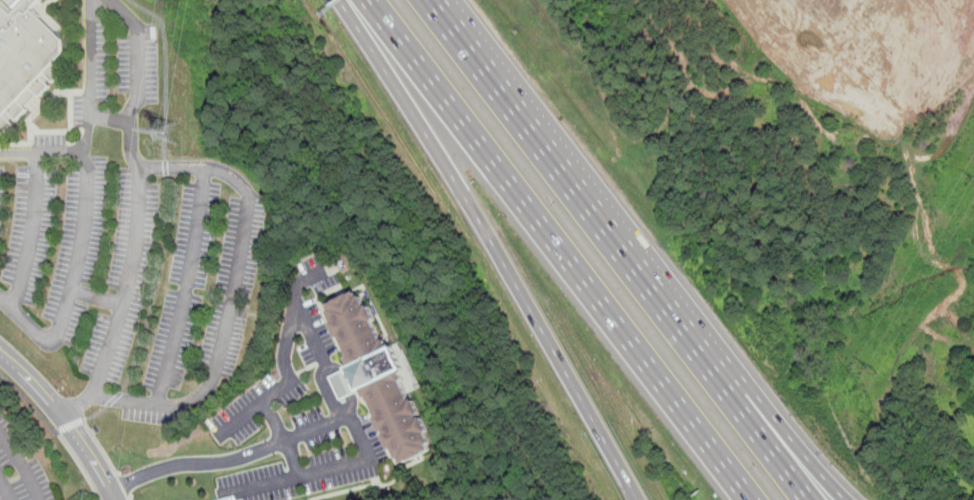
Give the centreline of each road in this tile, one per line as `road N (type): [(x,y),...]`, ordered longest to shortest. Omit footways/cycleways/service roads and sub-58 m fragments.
road 1 (motorway): [(371,0),(745,499)]
road 2 (motorway): [(341,0),(497,248),(636,499)]
road 3 (motorway): [(737,395),(433,0)]
road 4 (secondary): [(115,499),(62,412),(0,346)]
road 5 (motorway): [(846,499),(737,395)]
road 6 (motorway): [(808,499),(737,395)]

